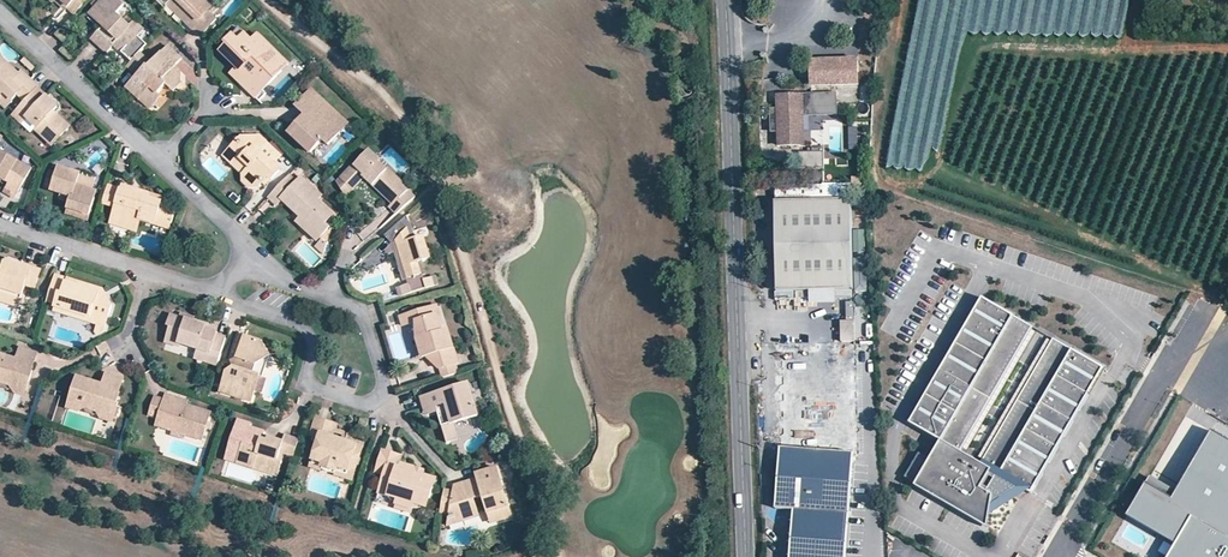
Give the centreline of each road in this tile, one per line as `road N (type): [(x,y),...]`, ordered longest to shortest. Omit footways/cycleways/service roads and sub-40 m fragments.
road 1 (tertiary): [(747,556),(726,0)]
road 2 (residential): [(241,241),(282,281),(359,316),(376,393),(360,399),(312,383),(307,331),(209,288)]
road 3 (residential): [(0,11),(241,241)]
road 4 (unclassified): [(1059,554),(1206,305)]
road 5 (residential): [(209,288),(0,223)]

